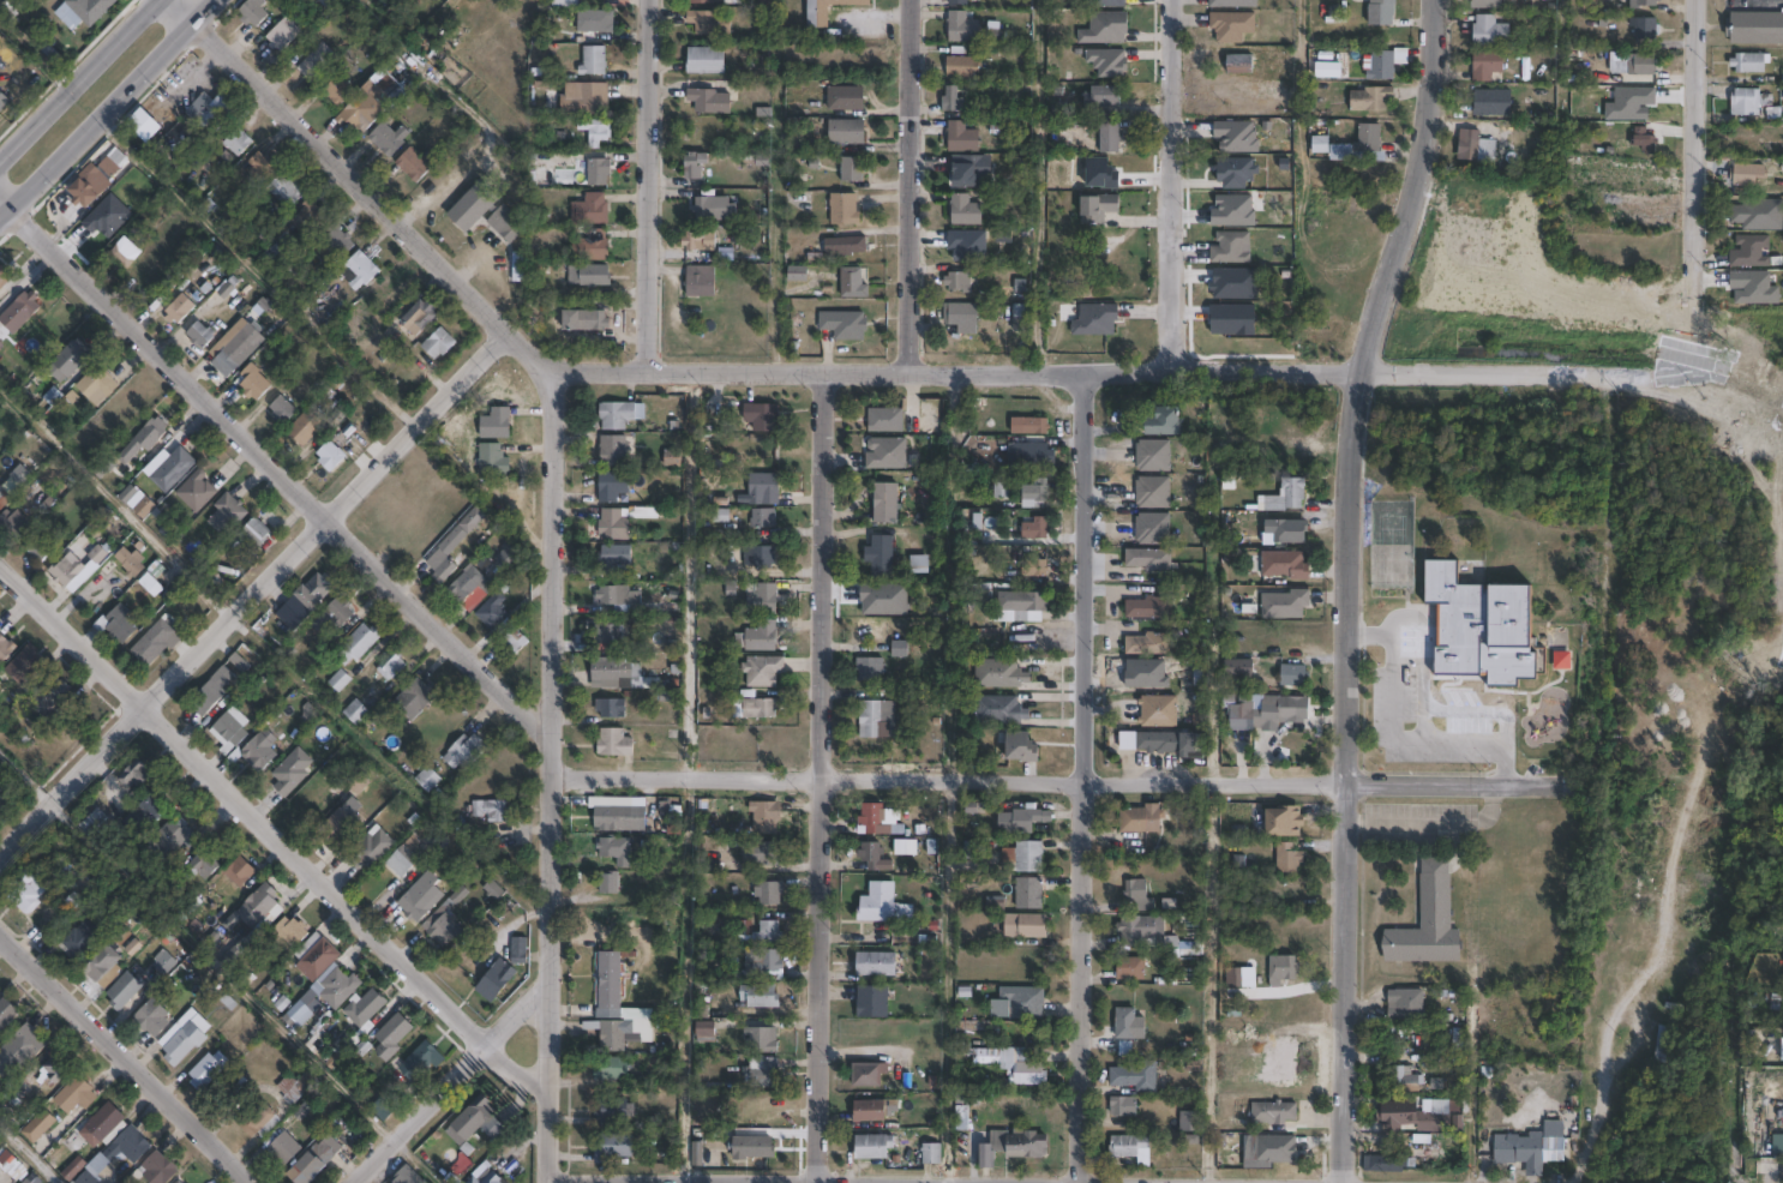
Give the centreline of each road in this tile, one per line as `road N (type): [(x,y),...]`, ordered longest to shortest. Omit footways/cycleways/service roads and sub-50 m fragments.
road 1 (residential): [(1631,373),(652,371),(554,356),(518,343),(190,19)]
road 2 (residential): [(1343,1182),(1358,384),(1367,332),(1430,133),(1436,0)]
road 3 (residential): [(1557,785),(551,777)]
road 4 (residential): [(548,1182),(554,356)]
road 5 (residential): [(815,1182),(817,372)]
road 6 (residential): [(1080,1182),(1082,373)]
road 7 (residential): [(548,1104),(0,554)]
road 8 (residential): [(551,733),(5,197)]
road 9 (residential): [(0,853),(139,697),(508,332)]
road 10 (residential): [(1179,374),(1173,0)]
road 11 (residential): [(909,372),(916,0)]
road 12 (residential): [(652,371),(648,0)]
road 13 (residential): [(255,1182),(0,932)]
road 14 (residential): [(1694,311),(1696,0)]
road 15 (secondary): [(0,201),(208,0)]
road 16 (residential): [(354,1182),(550,990)]
road 17 (secondary): [(162,0),(0,160)]

